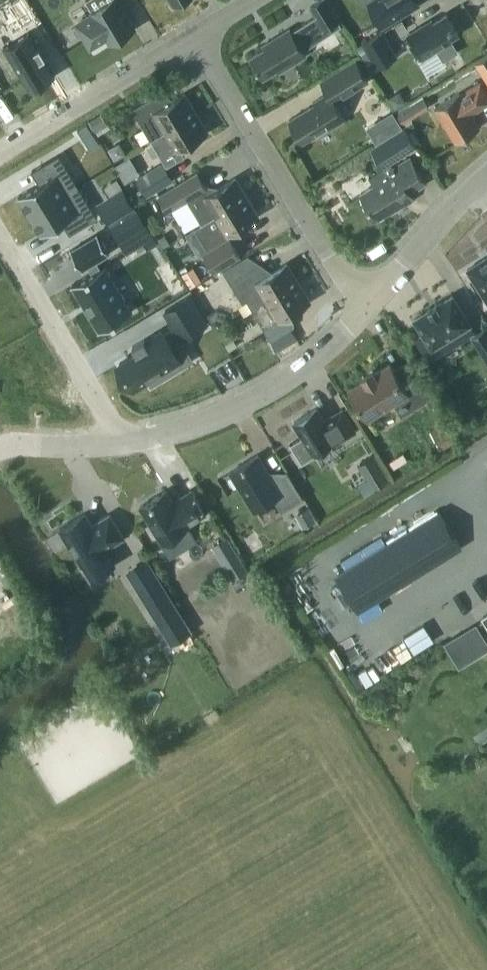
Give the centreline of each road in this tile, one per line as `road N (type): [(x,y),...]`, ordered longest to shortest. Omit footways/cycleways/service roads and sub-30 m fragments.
road 1 (residential): [(193,36),(341,277),(371,302)]
road 2 (unclassified): [(107,444),(234,409),(290,377),(371,302)]
road 3 (residential): [(107,444),(102,408),(0,236)]
road 4 (residential): [(193,36),(0,152)]
road 5 (unclassified): [(371,302),(486,175)]

